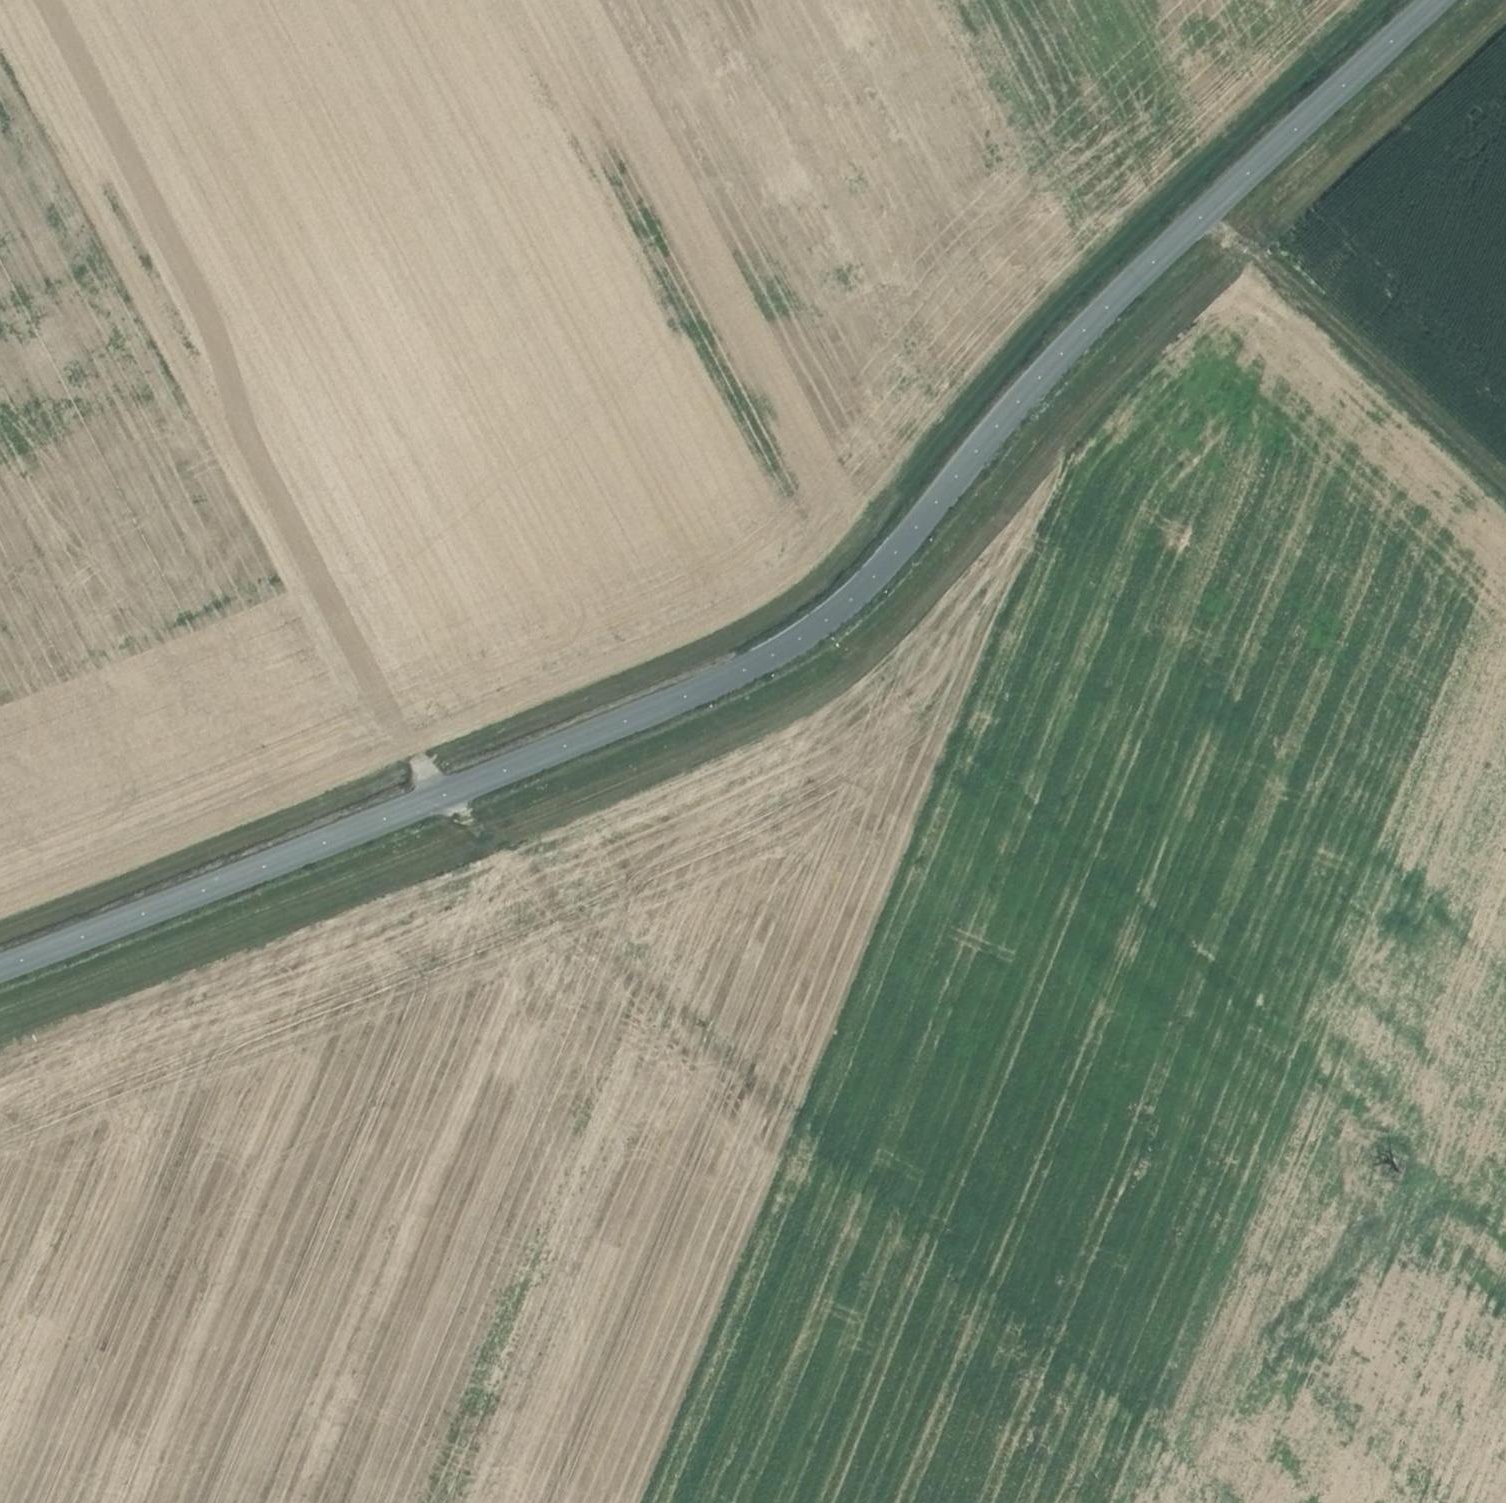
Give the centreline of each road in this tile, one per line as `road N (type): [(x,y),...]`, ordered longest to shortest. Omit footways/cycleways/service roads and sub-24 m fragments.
road 1 (tertiary): [(0,966),(723,683),(807,638),(882,569),(1020,399),(1180,236),(1437,0)]
road 2 (track): [(1505,485),(1208,211)]

